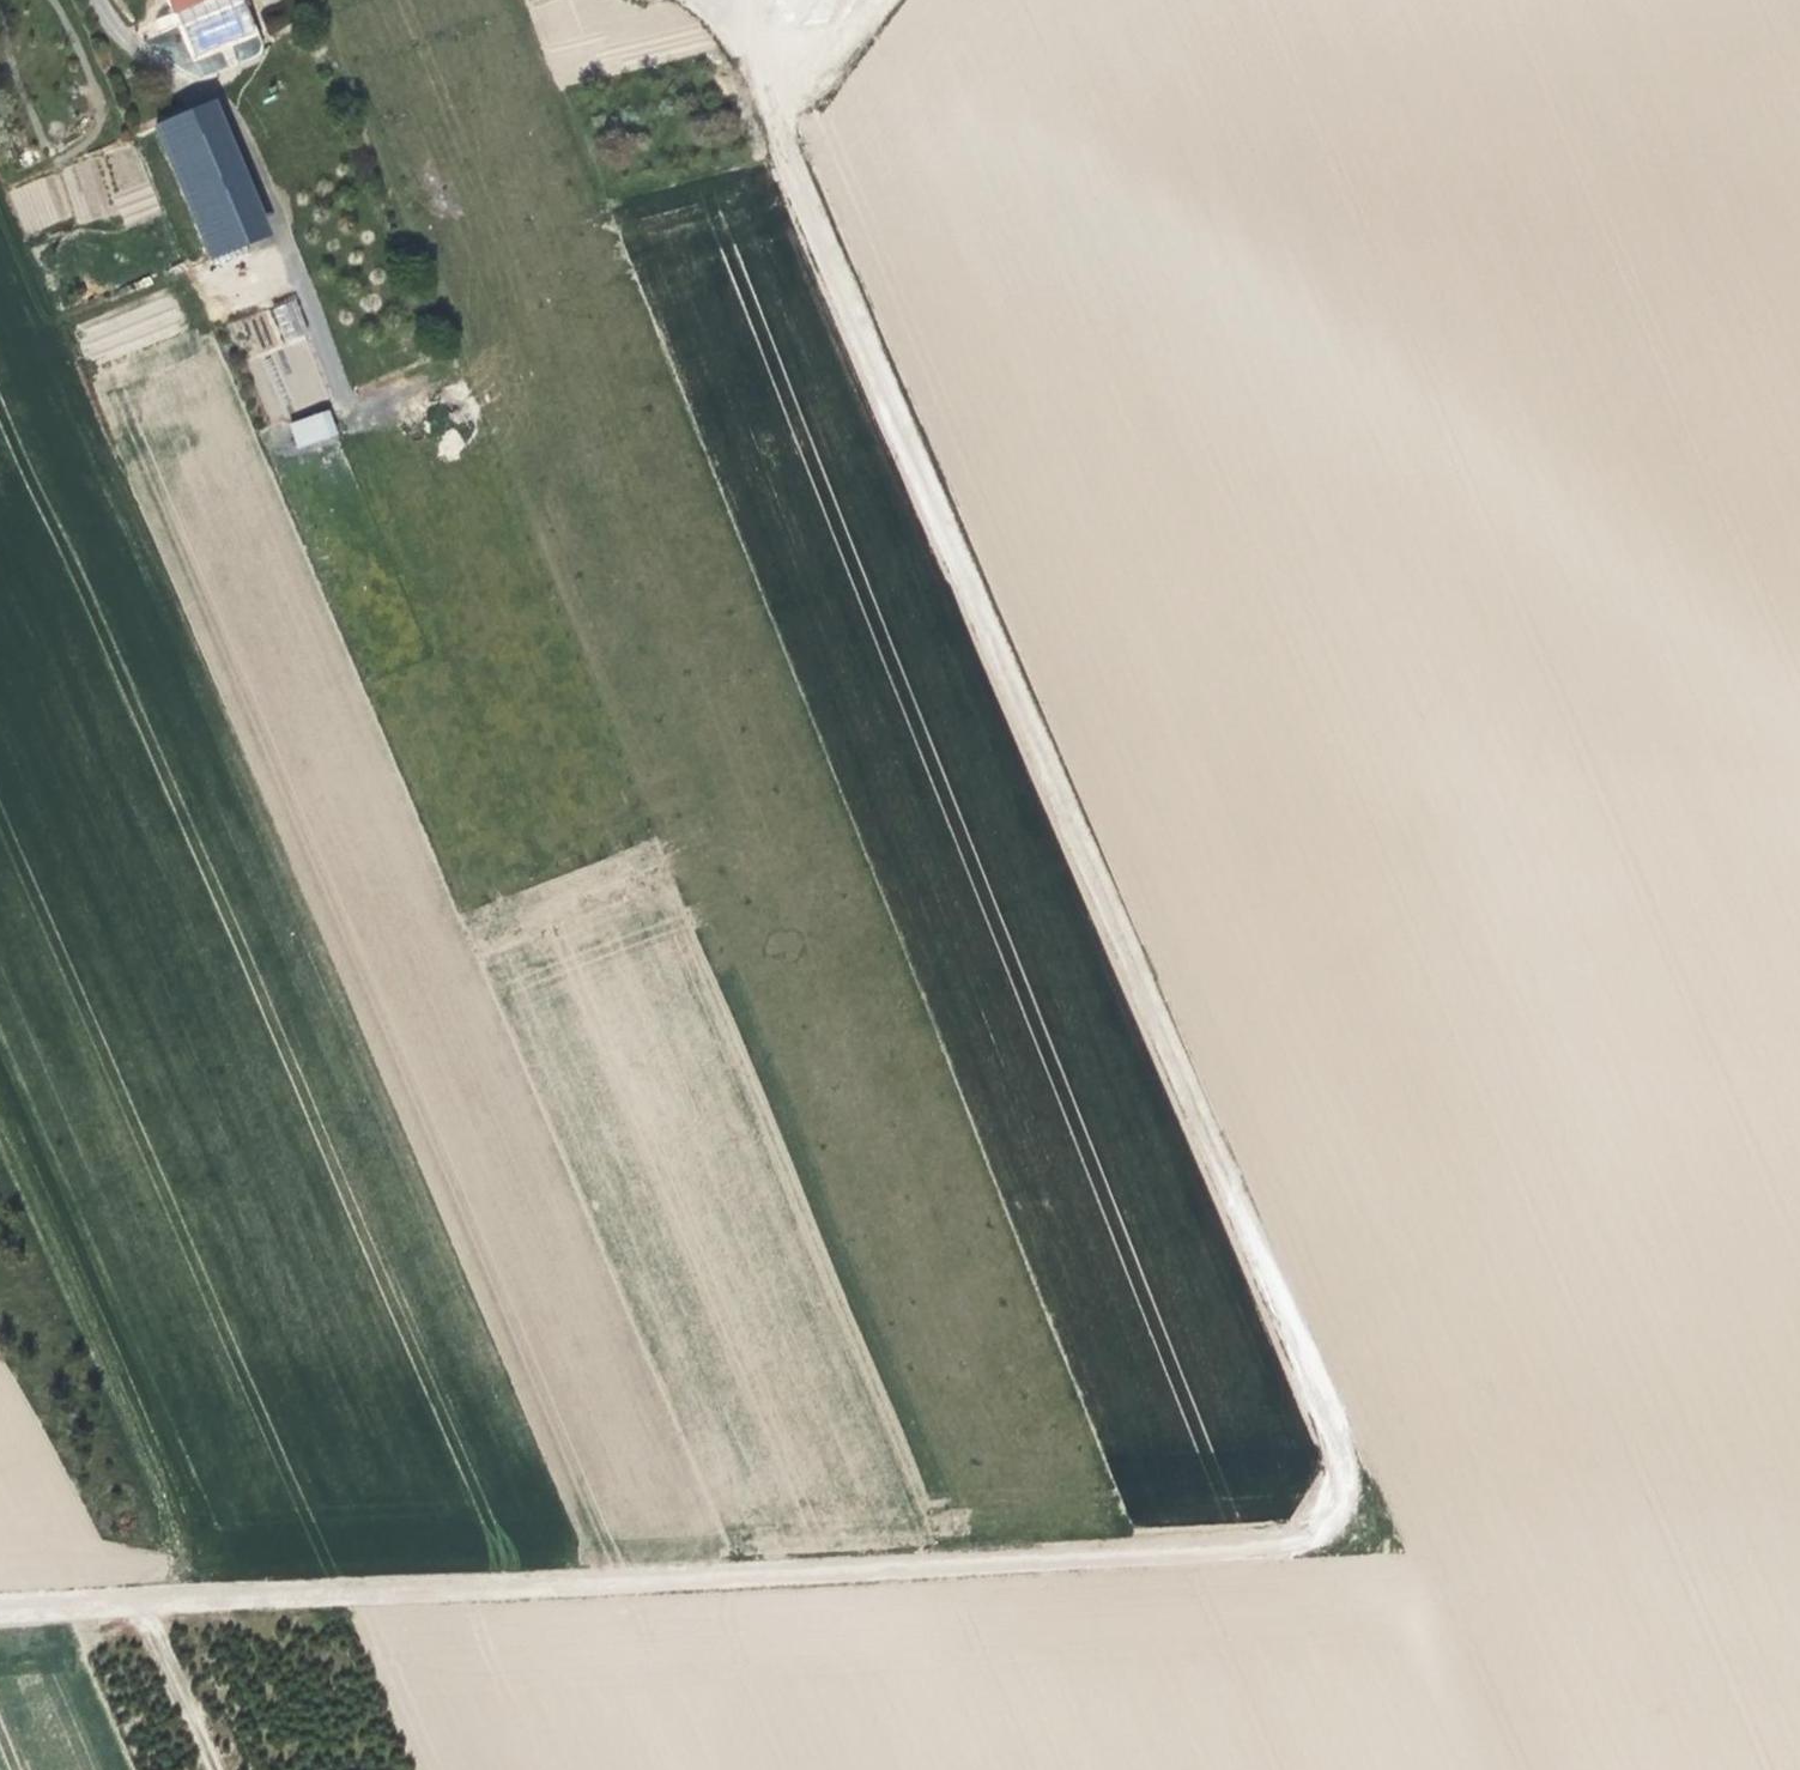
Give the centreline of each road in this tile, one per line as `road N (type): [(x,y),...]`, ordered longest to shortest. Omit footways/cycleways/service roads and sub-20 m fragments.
road 1 (track): [(739,0),(728,16),(1353,1463),(1347,1495),(1323,1538),(1267,1557),(0,1621)]
road 2 (track): [(0,1123),(175,1521),(191,1611)]
road 3 (track): [(148,1614),(217,1769)]

